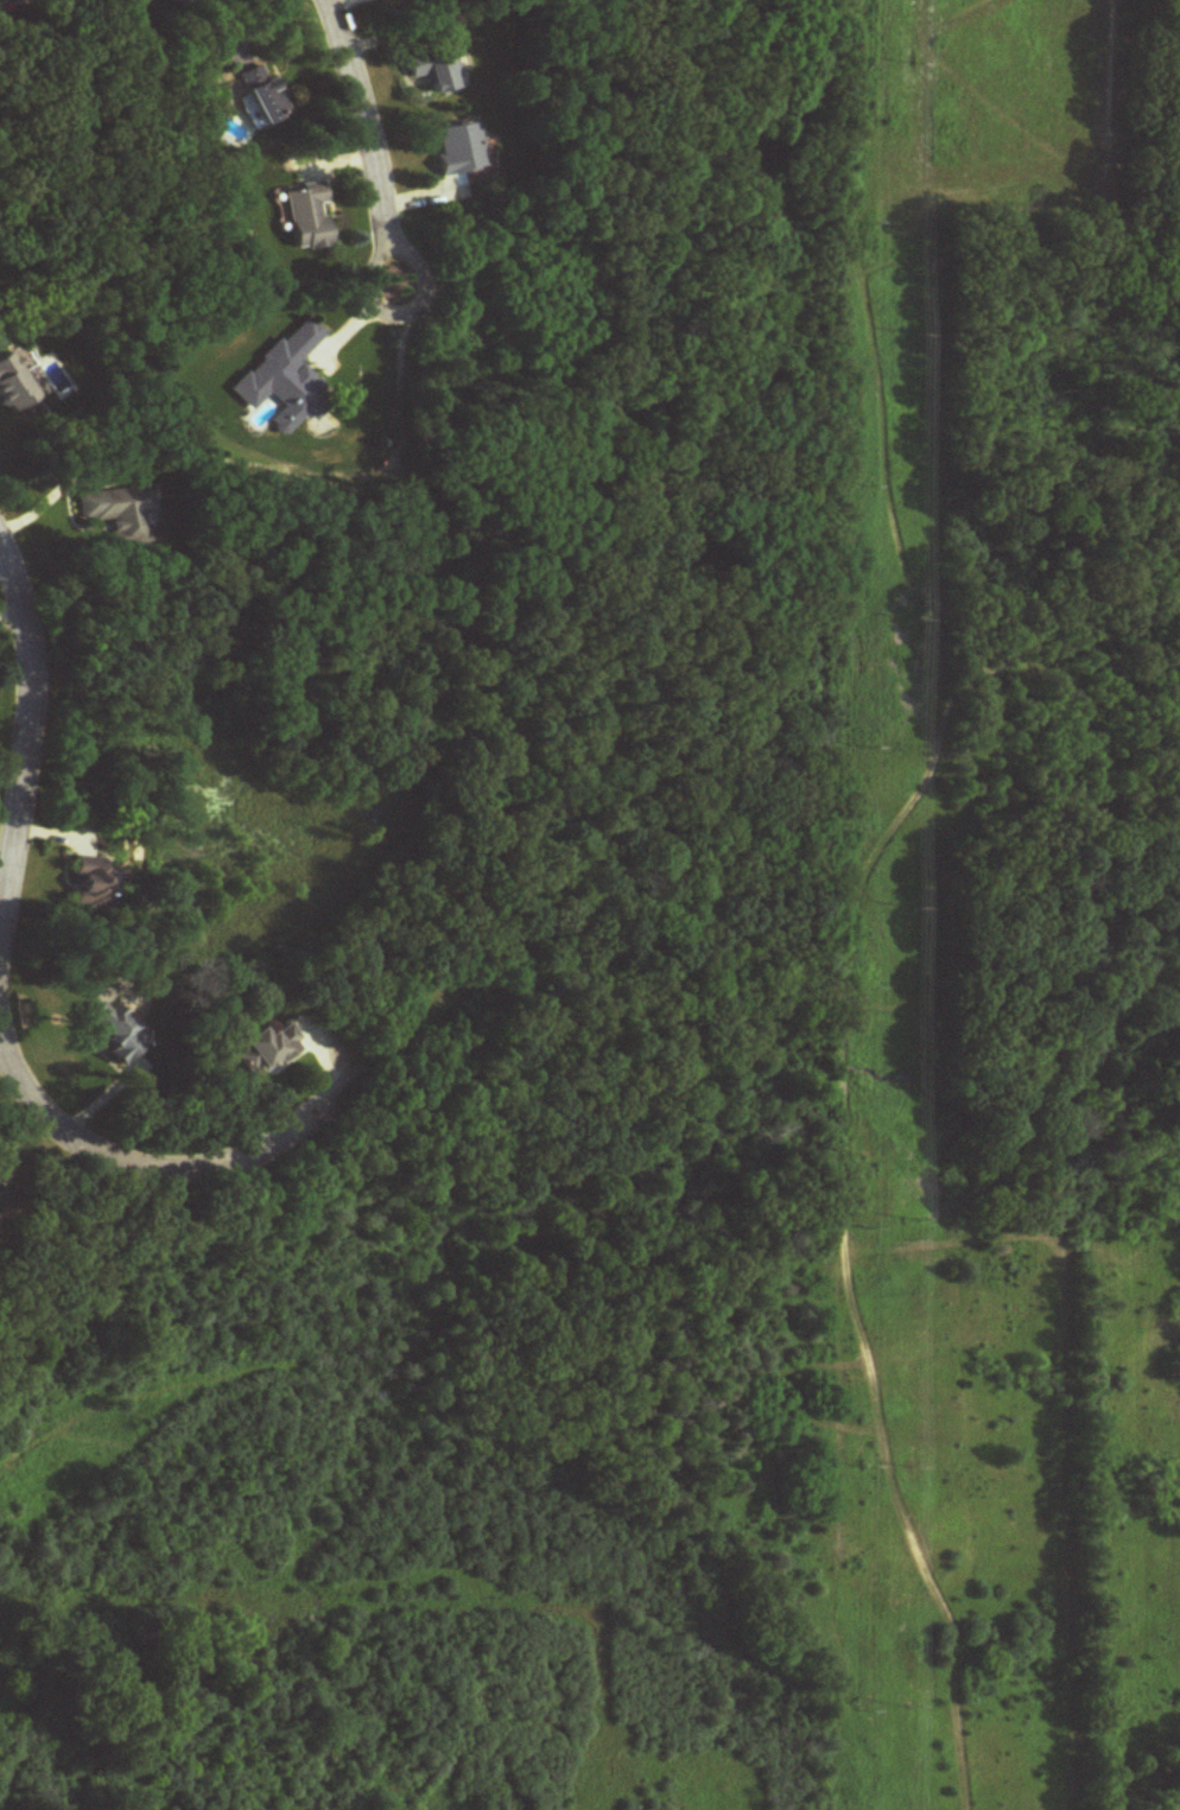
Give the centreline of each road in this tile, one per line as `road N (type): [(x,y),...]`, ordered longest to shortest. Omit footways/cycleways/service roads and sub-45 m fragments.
road 1 (residential): [(0,1023),(6,1058),(37,1112),(81,1147),(137,1168),(201,1175),(260,1158),(347,1095)]
road 2 (residential): [(0,547),(27,636),(26,747),(0,938)]
road 3 (residential): [(329,0),(410,293)]

